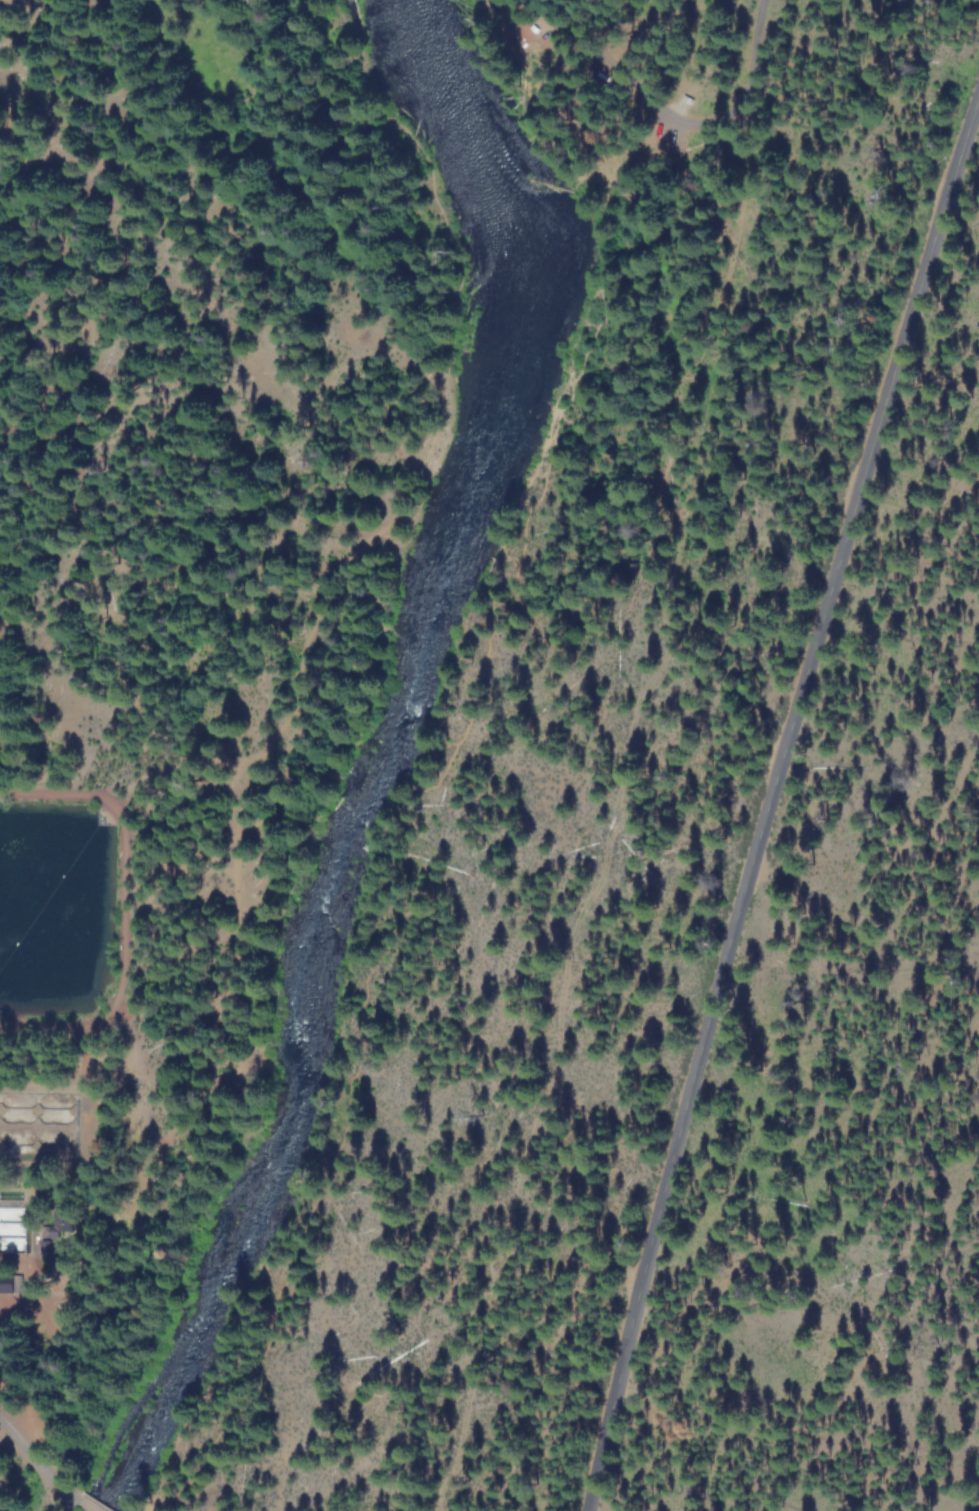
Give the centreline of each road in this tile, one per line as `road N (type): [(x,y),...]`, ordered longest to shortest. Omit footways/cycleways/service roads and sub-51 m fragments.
road 1 (tertiary): [(586,1510),(670,1150),(978,111)]

